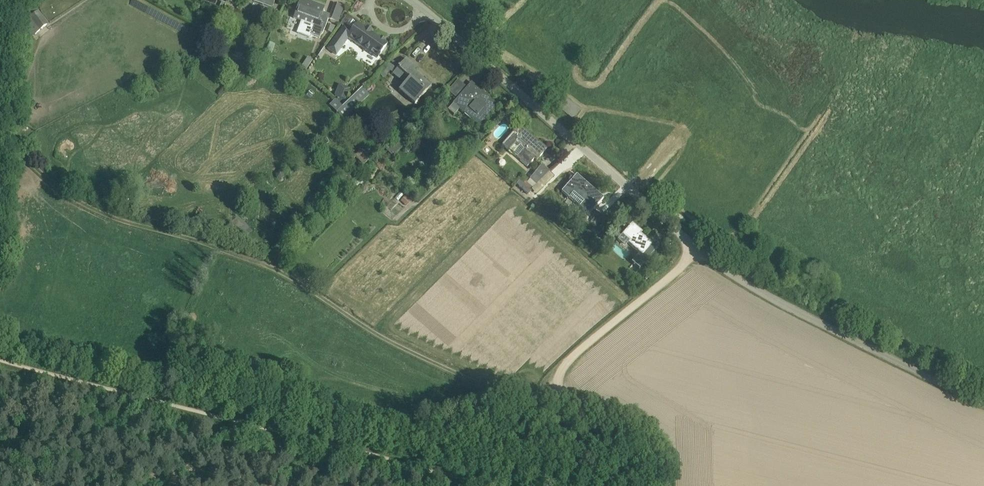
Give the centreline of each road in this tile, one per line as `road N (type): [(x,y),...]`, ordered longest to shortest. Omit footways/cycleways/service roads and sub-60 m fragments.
road 1 (unclassified): [(983,408),(824,331),(726,272),(410,0)]
road 2 (track): [(14,19),(13,130),(56,185),(97,212),(249,256),(466,378)]
road 3 (track): [(0,366),(461,485)]
road 4 (track): [(696,250),(553,386),(559,407),(641,436),(659,456),(660,485)]

